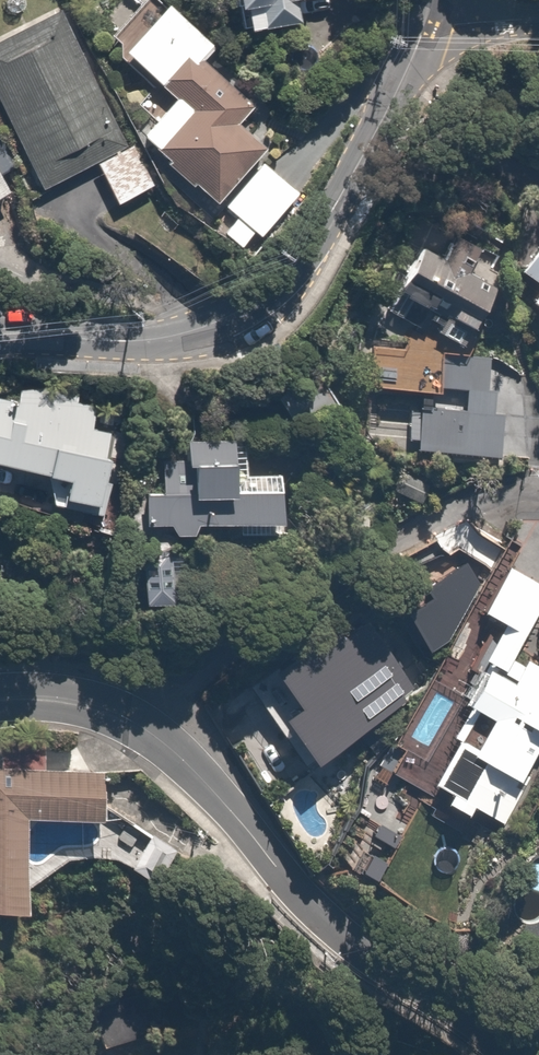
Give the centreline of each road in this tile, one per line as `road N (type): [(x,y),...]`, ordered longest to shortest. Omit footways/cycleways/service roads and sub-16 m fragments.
road 1 (residential): [(0,336),(131,341),(179,334),(223,321),(266,292),(314,235),(430,18)]
road 2 (residential): [(125,735),(210,660),(392,544),(468,503),(504,491),(538,493)]
road 3 (residential): [(490,1054),(283,886),(213,809),(125,735)]
road 4 (residential): [(125,735),(48,697),(0,699)]

